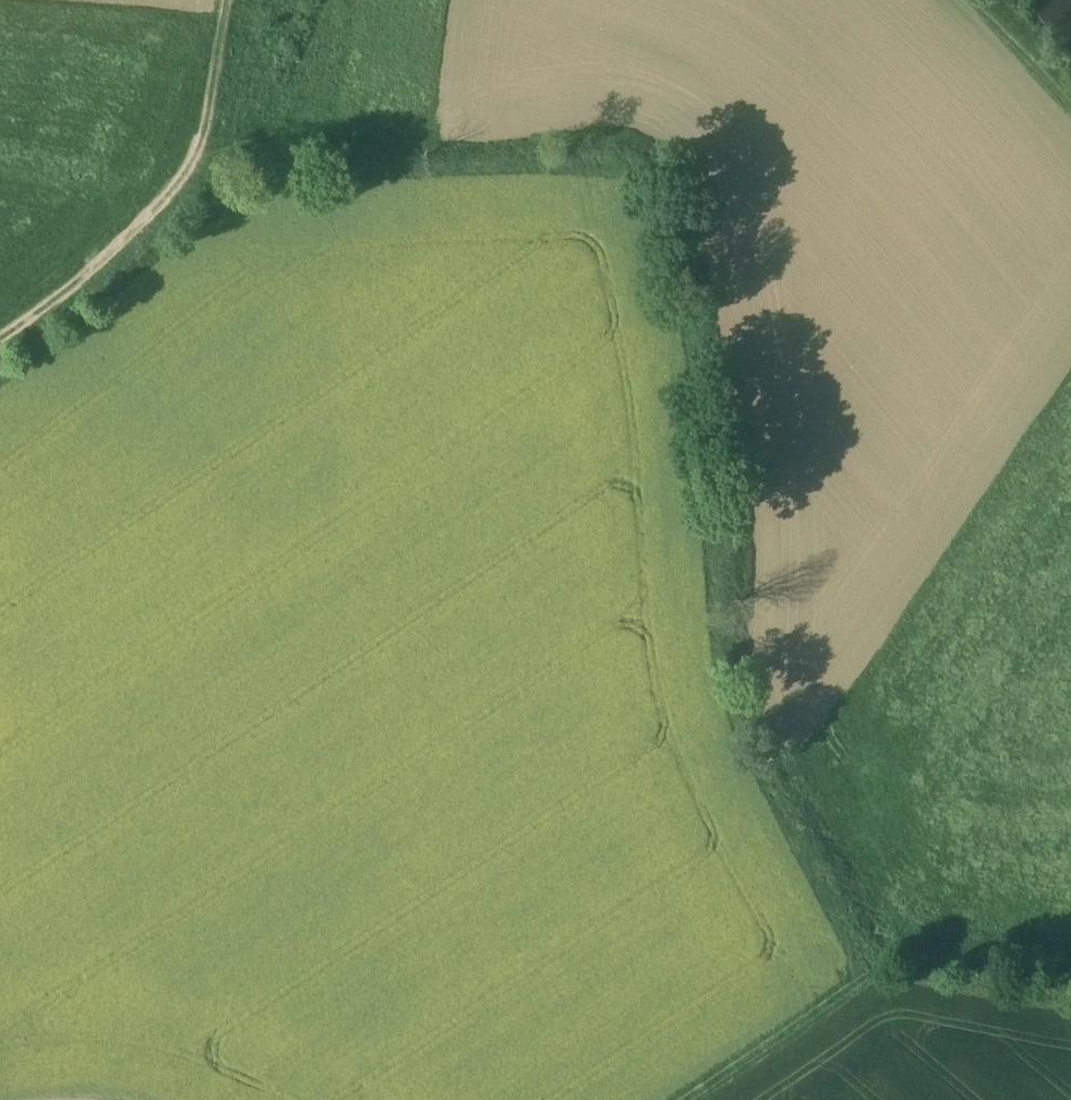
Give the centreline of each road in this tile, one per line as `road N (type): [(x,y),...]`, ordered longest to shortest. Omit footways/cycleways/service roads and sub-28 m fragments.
road 1 (track): [(0,340),(65,293),(185,177),(203,142),(228,0)]
road 2 (track): [(1070,1021),(884,987),(712,1099)]
road 3 (track): [(1070,99),(974,0)]

